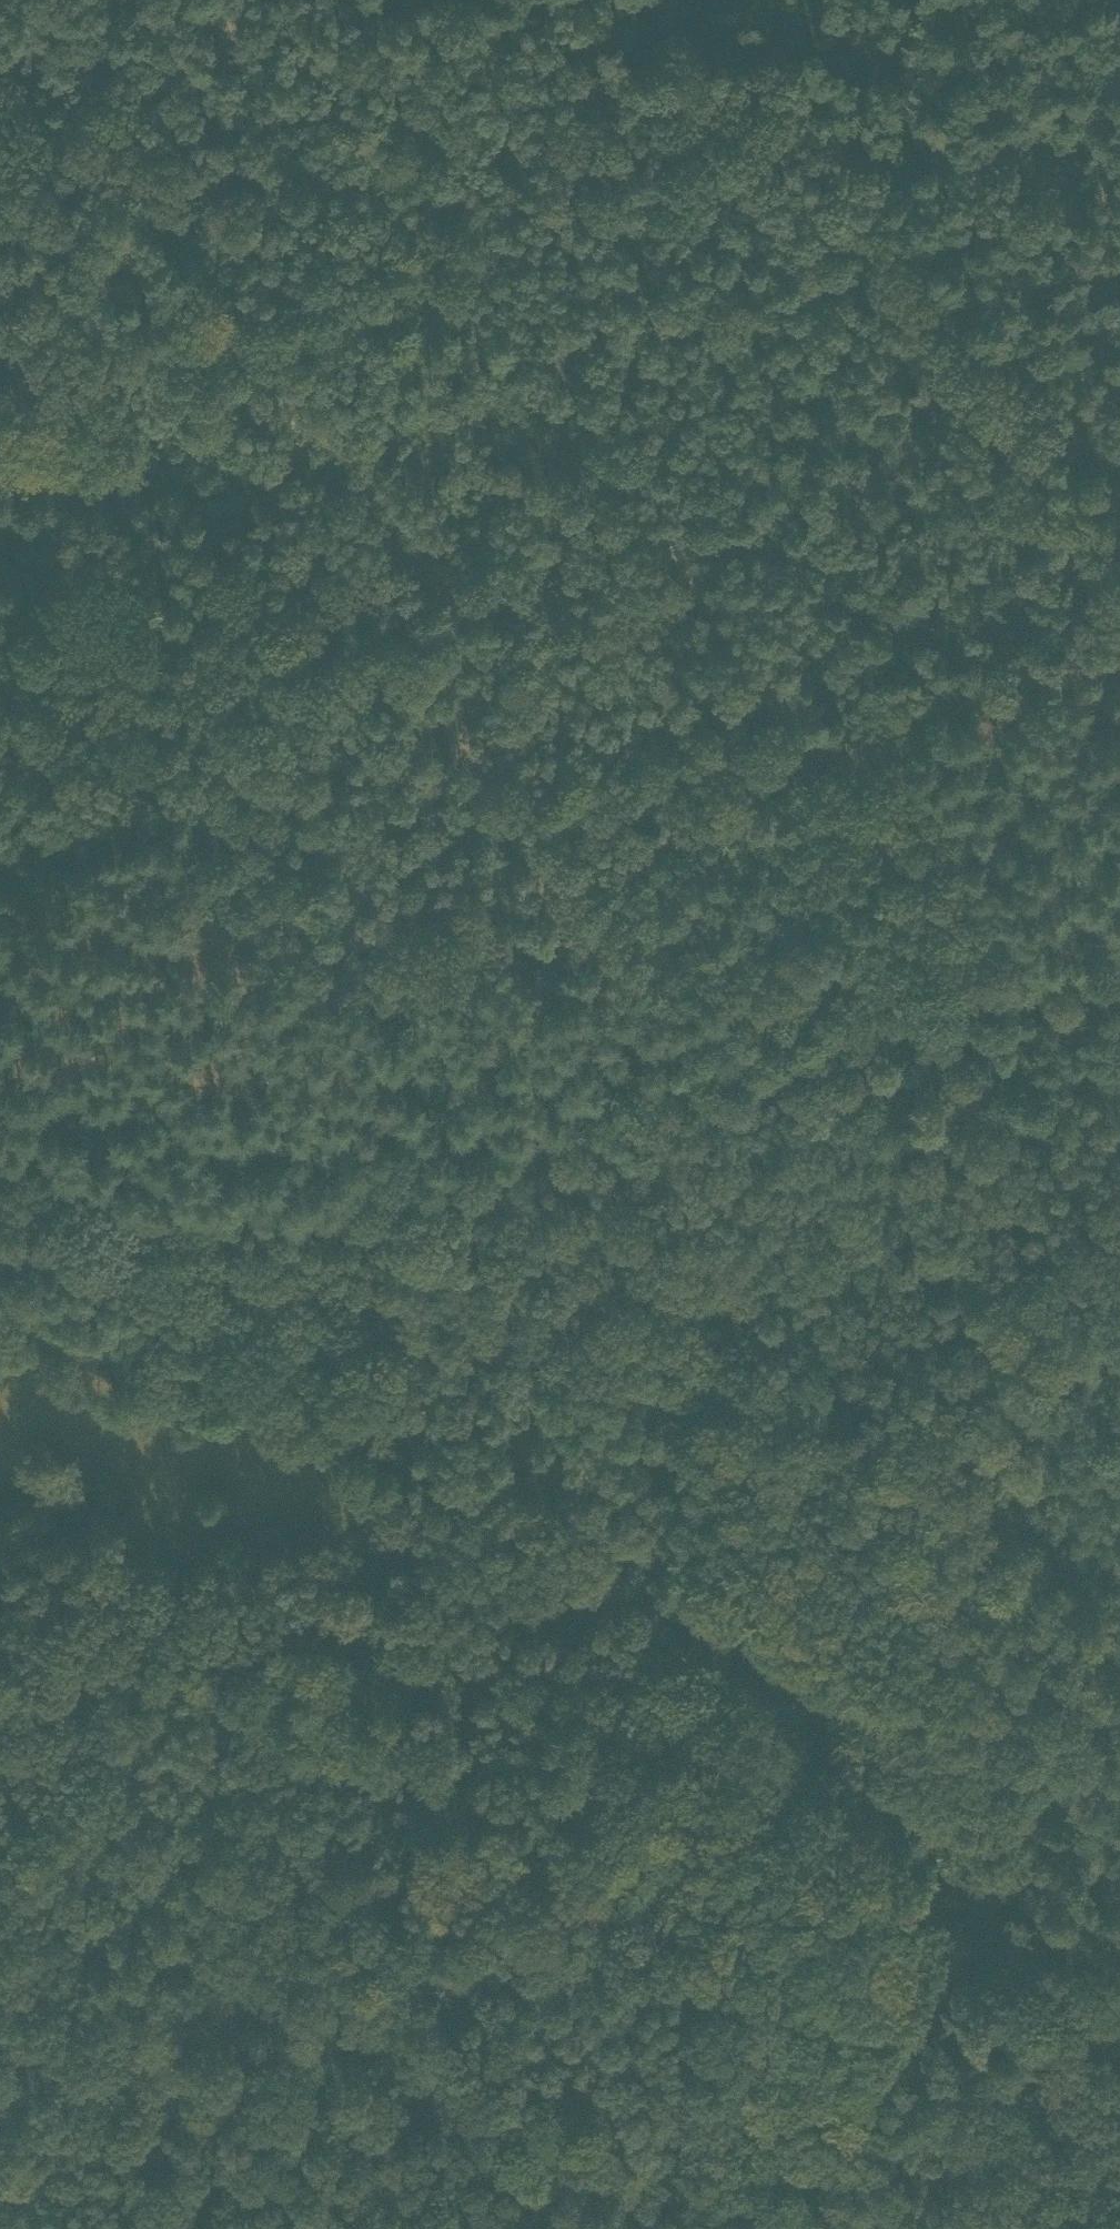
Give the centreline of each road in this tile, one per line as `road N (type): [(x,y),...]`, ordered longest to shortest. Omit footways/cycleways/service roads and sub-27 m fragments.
road 1 (track): [(208,0),(228,17),(288,149),(319,164),(400,155),(448,169),(465,211),(609,425),(802,753)]
road 2 (track): [(1119,644),(733,0)]
road 3 (track): [(802,753),(840,735),(1119,671)]
road 4 (track): [(537,893),(802,753)]

